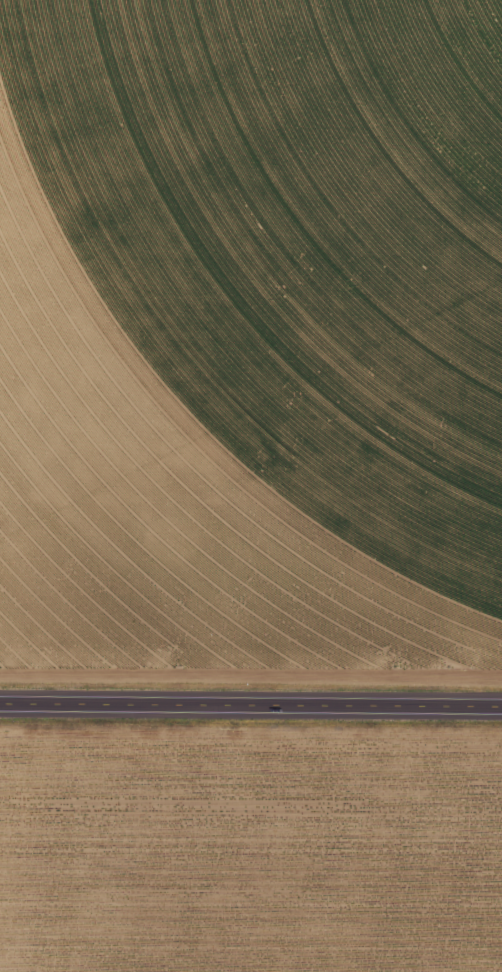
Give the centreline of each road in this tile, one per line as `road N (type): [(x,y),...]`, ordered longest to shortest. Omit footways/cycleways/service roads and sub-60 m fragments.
road 1 (primary): [(501,720),(0,722)]

